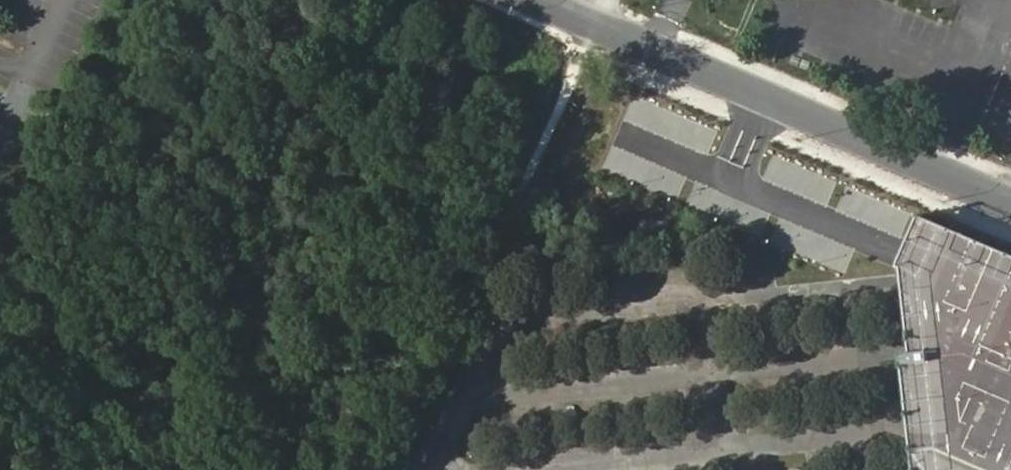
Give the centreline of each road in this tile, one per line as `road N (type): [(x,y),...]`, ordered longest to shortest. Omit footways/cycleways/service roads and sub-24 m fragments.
road 1 (unclassified): [(1010,197),(549,0)]

